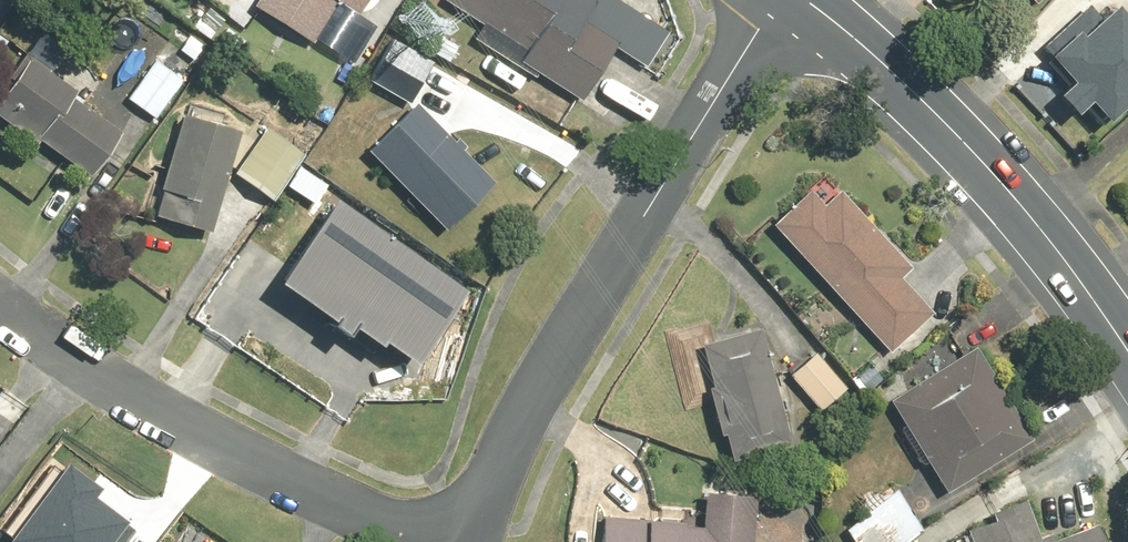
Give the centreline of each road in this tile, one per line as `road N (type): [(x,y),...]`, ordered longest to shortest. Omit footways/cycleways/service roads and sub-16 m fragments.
road 1 (residential): [(471,541),(519,423),(779,0)]
road 2 (residential): [(0,304),(191,435),(423,541)]
road 3 (secondary): [(1127,350),(1011,189),(925,99),(804,0)]

